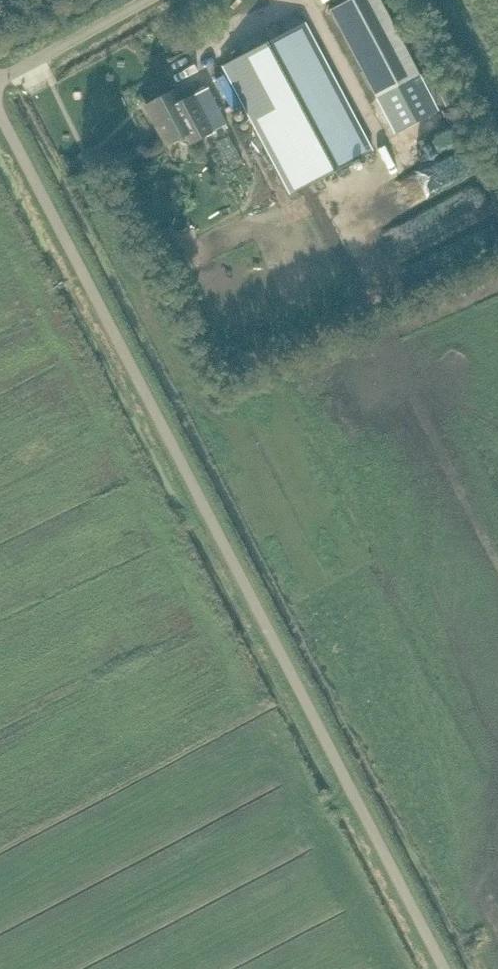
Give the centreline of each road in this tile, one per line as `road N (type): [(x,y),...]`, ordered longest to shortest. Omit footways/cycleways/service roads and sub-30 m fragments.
road 1 (unclassified): [(446,968),(0,116)]
road 2 (unclassified): [(0,79),(146,0)]

